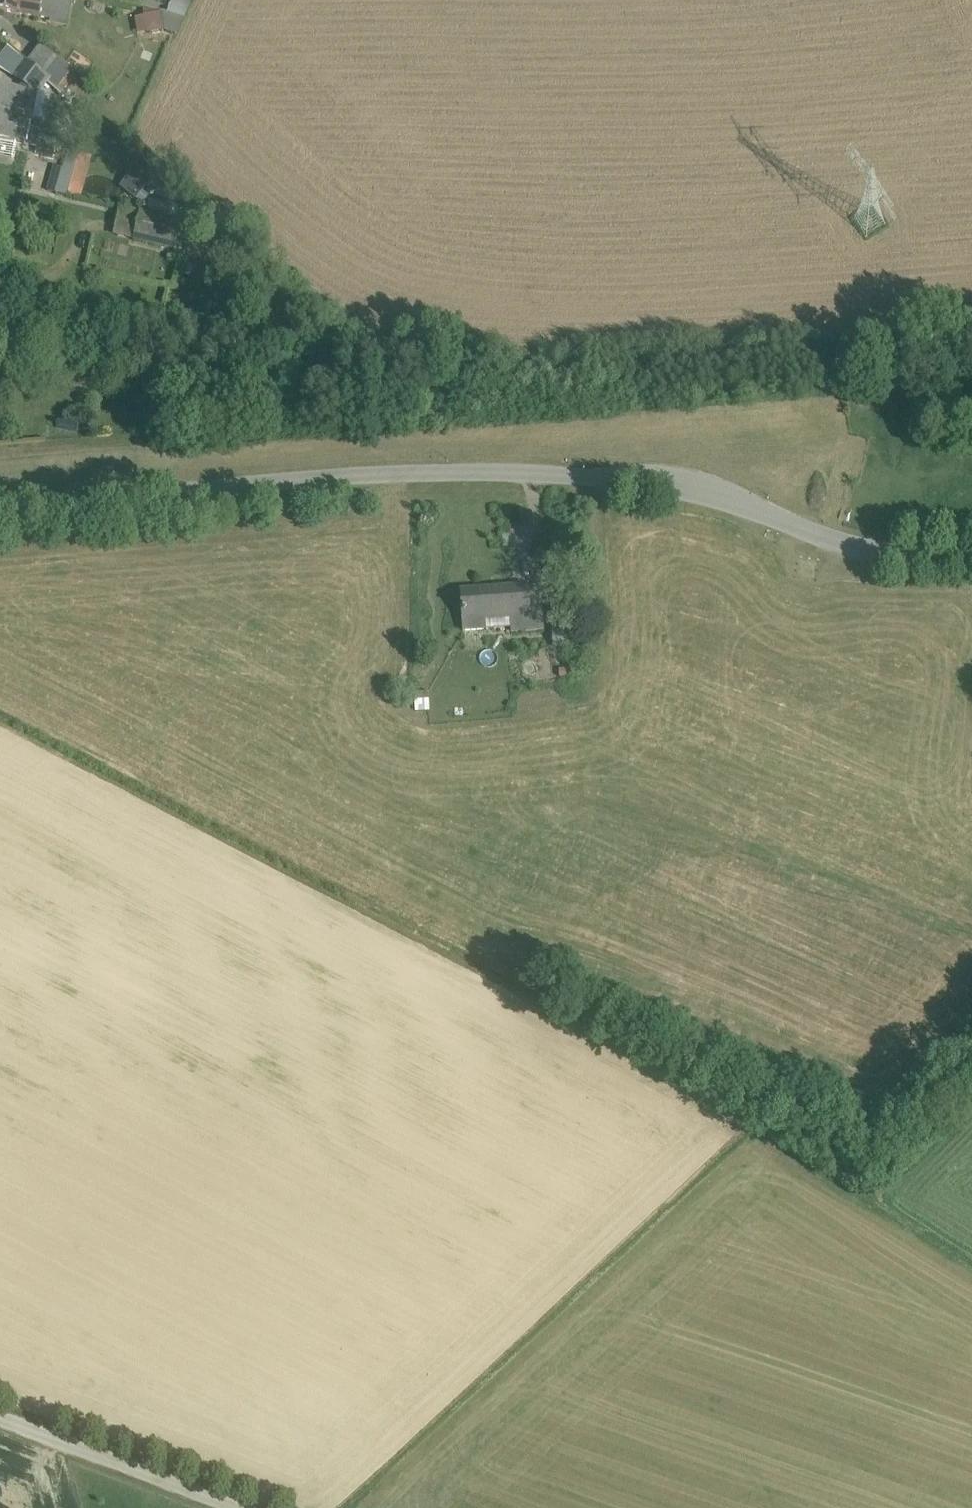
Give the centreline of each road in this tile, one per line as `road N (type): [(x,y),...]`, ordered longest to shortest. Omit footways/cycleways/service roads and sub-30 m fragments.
road 1 (unclassified): [(971,557),(876,554),(695,497),(483,478),(322,483),(0,513)]
road 2 (unclassified): [(267,1507),(0,1411)]

